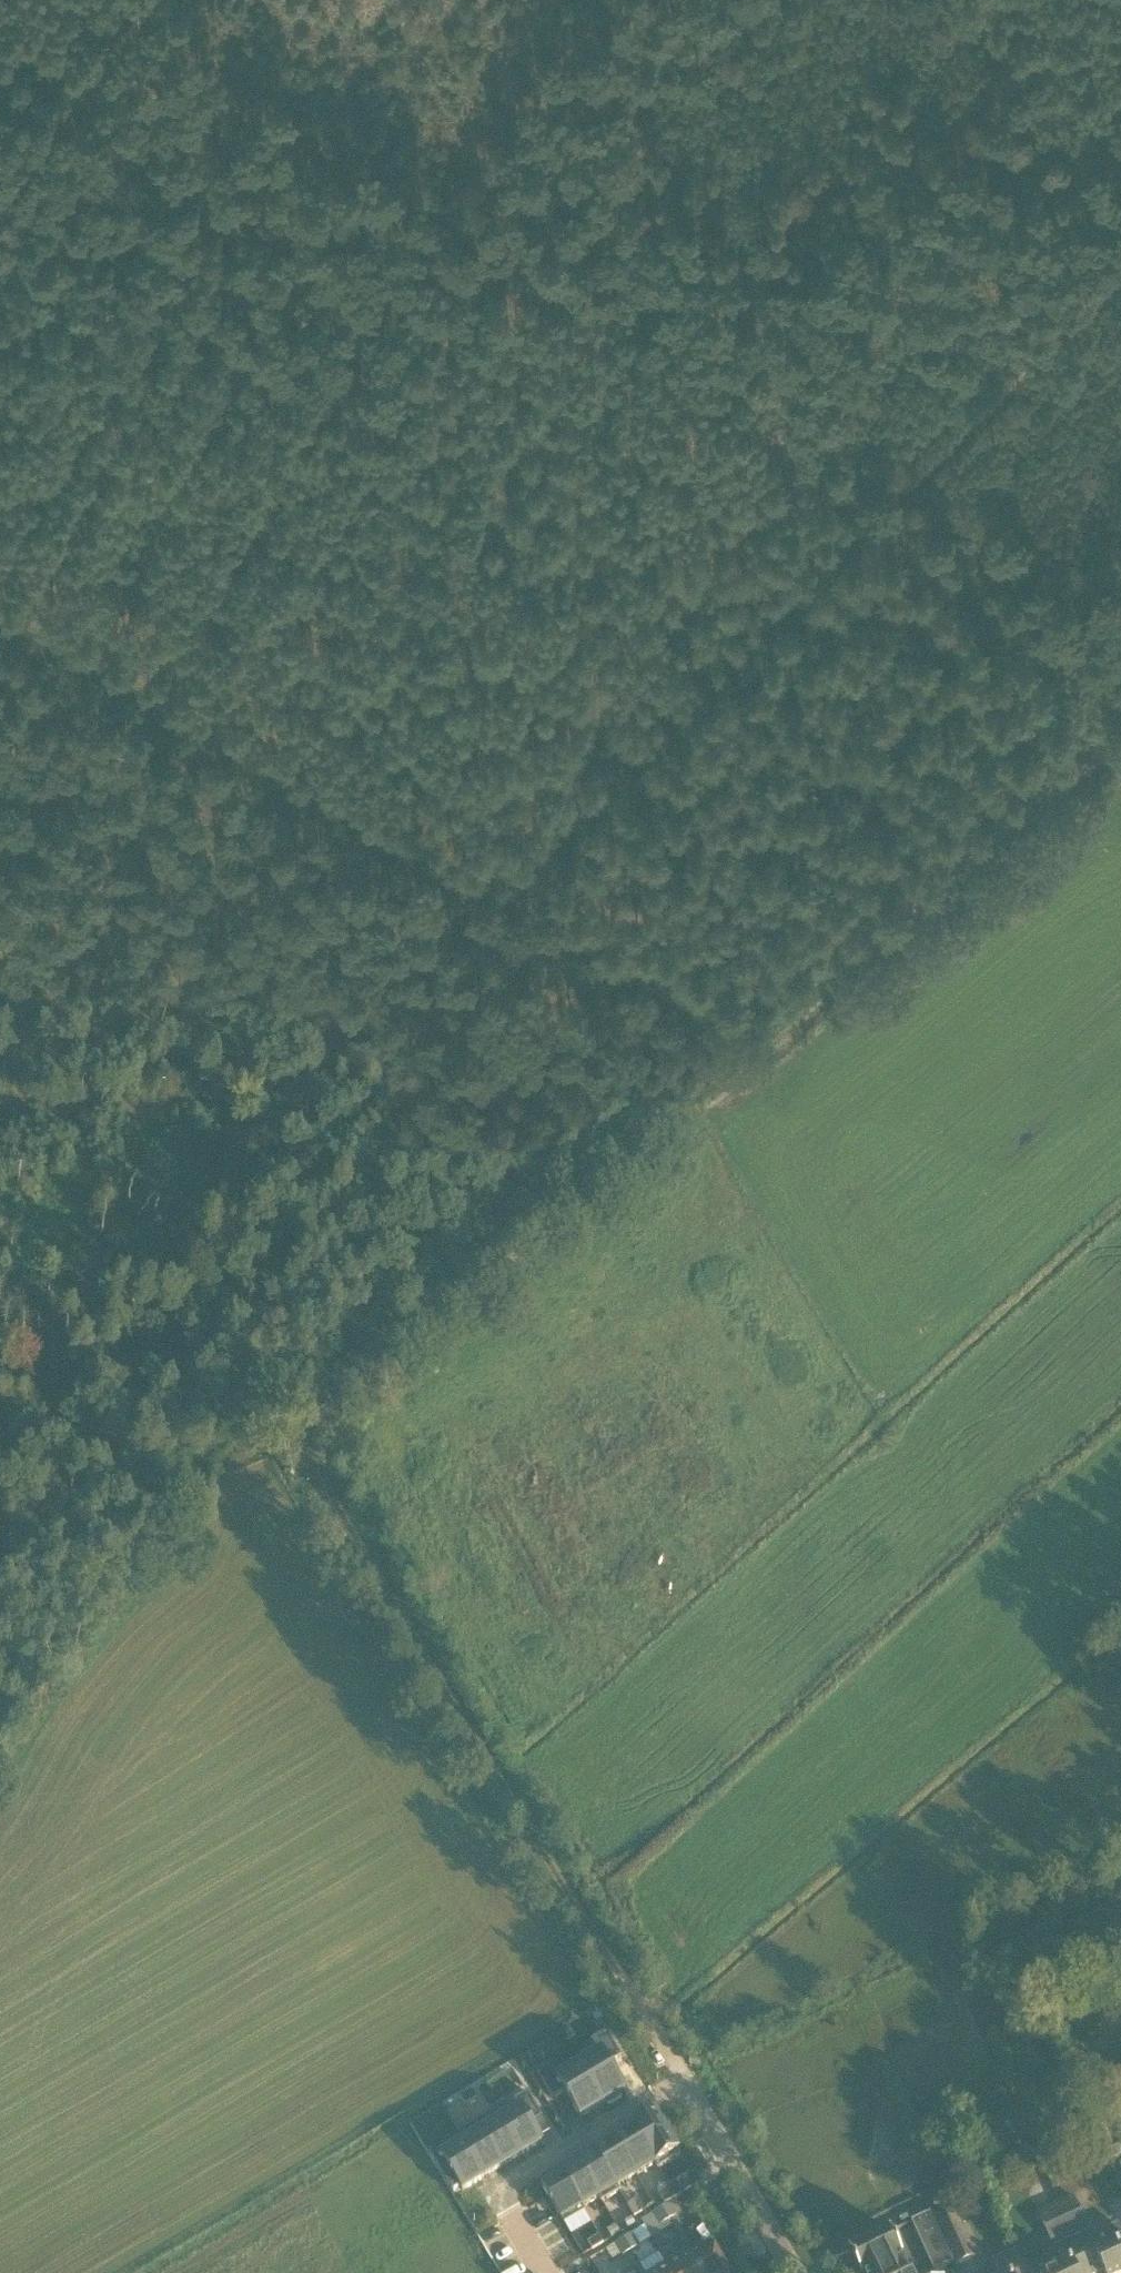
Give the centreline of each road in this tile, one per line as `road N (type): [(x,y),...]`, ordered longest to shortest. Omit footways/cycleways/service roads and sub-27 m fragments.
road 1 (track): [(309,1450),(327,1419),(513,1262),(599,1169),(745,1072),(920,907),(1120,733)]
road 2 (track): [(0,619),(265,758),(636,972),(745,1072)]
road 3 (track): [(309,1450),(682,2082)]
road 4 (residential): [(544,2272),(496,2192),(682,2082),(797,2272)]
road 5 (track): [(222,735),(0,1094)]
road 6 (track): [(0,272),(157,0)]
road 7 (track): [(1120,158),(918,0)]

